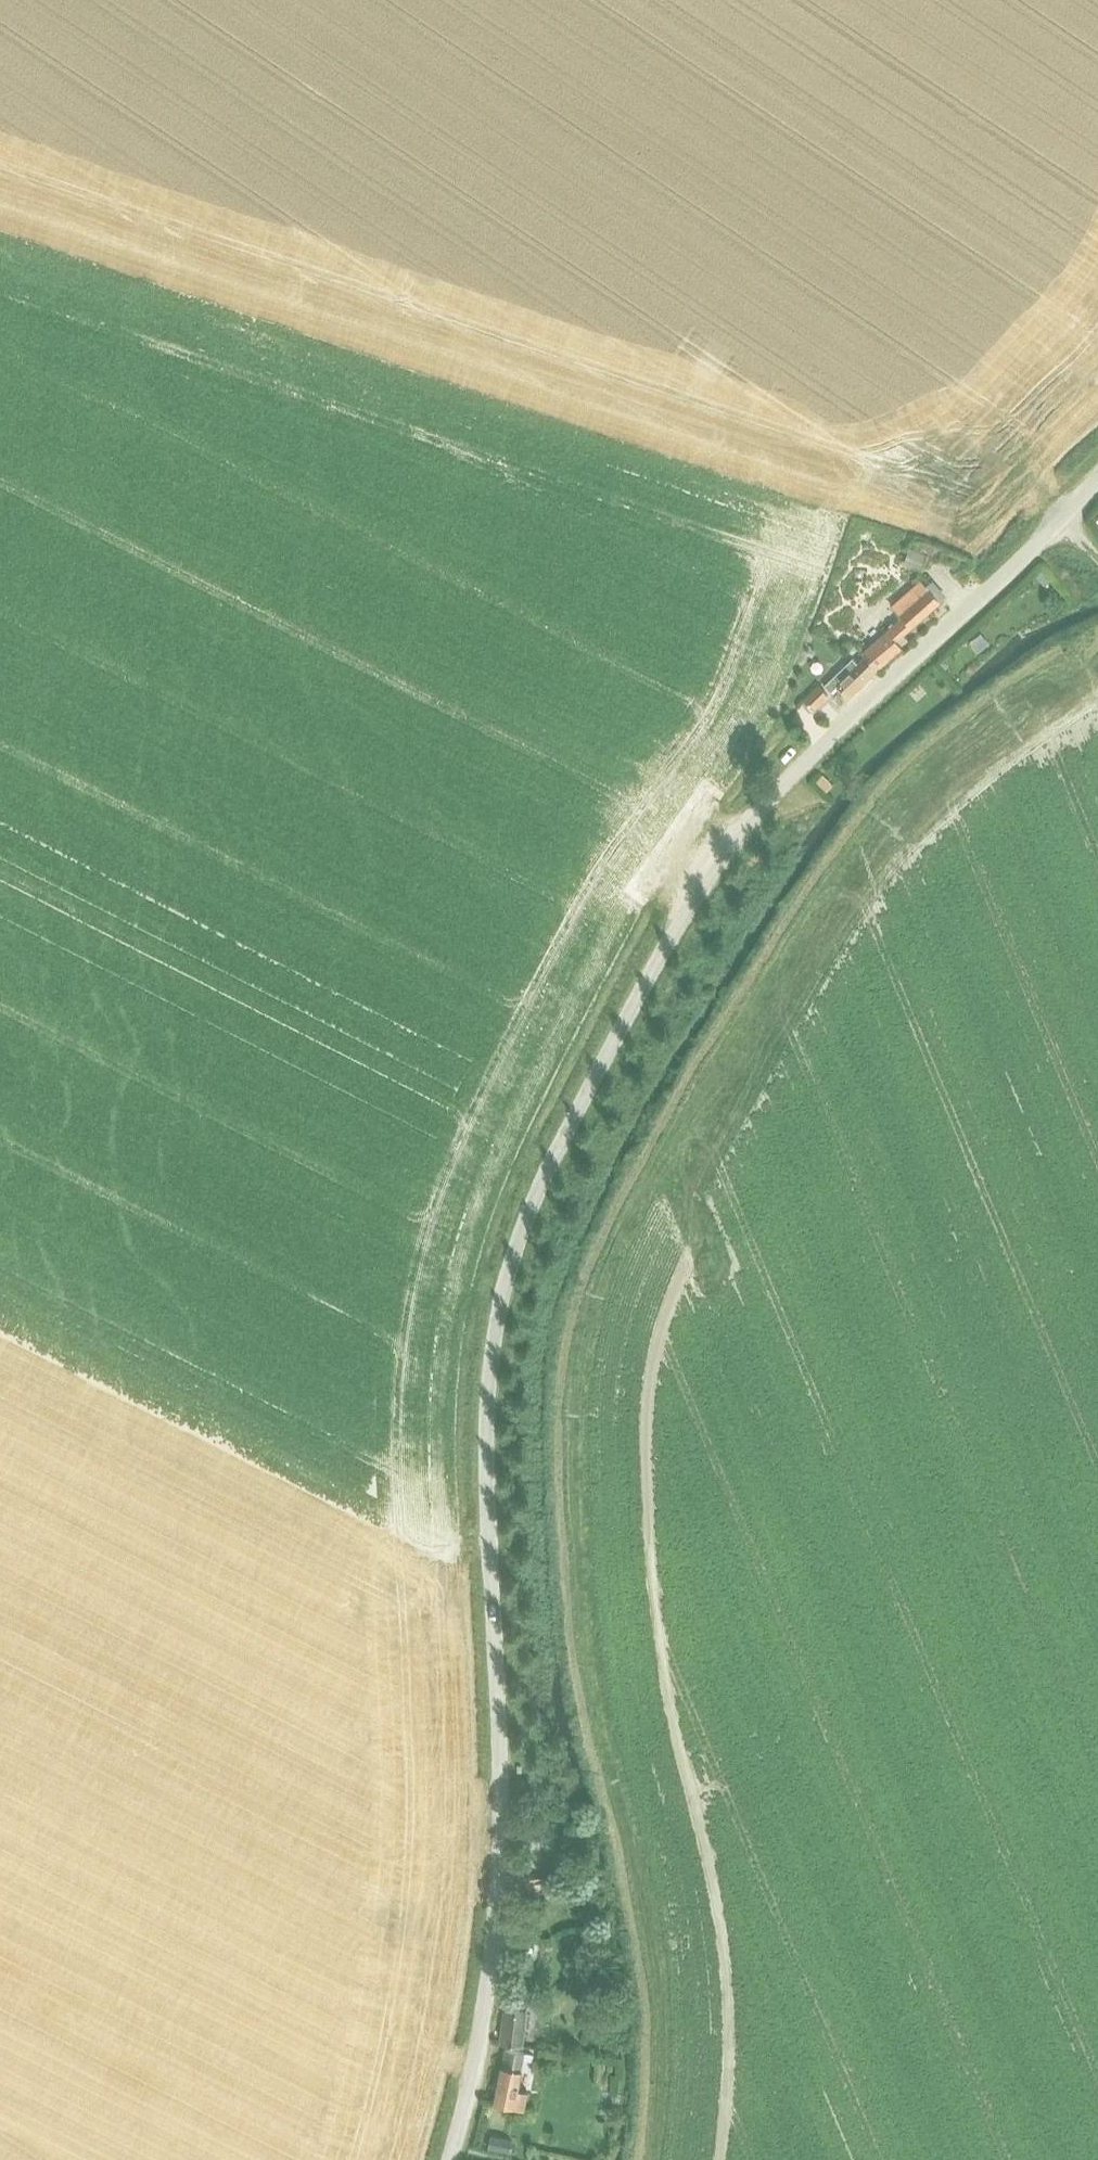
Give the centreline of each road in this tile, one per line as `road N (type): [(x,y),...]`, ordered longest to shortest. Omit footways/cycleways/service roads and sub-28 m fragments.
road 1 (unclassified): [(449,2159),(485,2010),(498,1884),(486,1416),(495,1324),(518,1237),(663,948),(744,827),(1097,478)]

